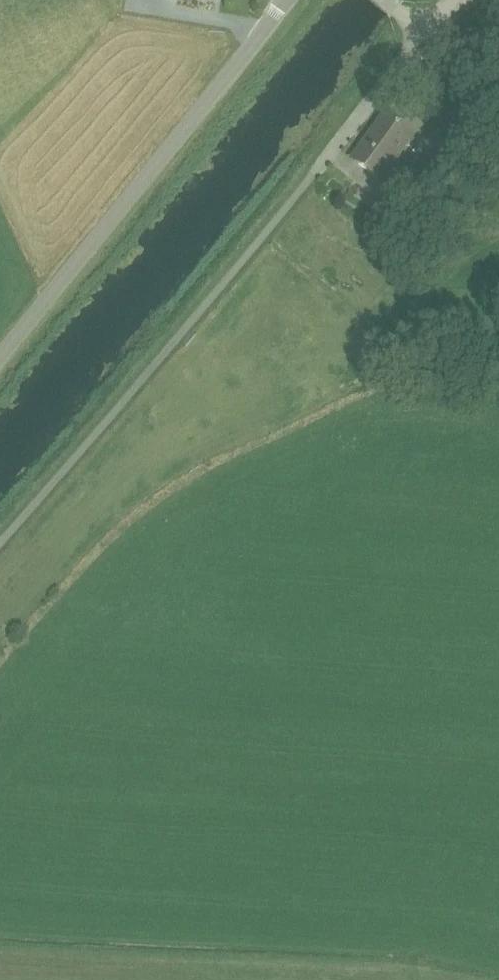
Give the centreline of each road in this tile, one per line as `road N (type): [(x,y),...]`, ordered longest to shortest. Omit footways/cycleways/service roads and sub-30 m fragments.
road 1 (unclassified): [(0,354),(287,0)]
road 2 (unclassified): [(314,172),(426,32)]

